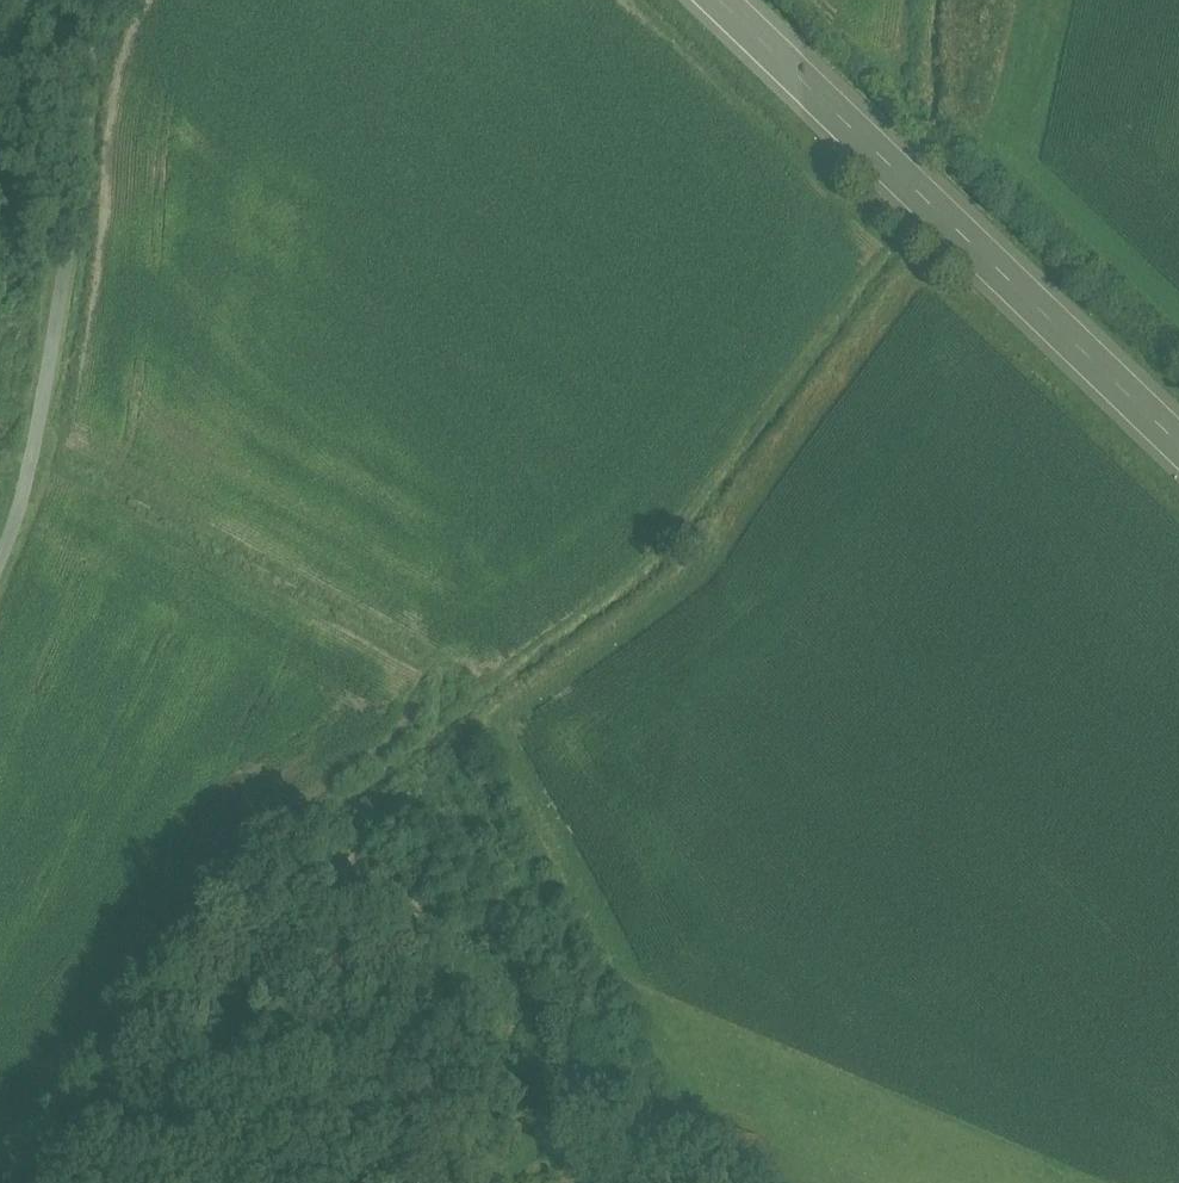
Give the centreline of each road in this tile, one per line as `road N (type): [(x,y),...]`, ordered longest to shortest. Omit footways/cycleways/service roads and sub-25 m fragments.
road 1 (secondary): [(718,0),(1178,445)]

